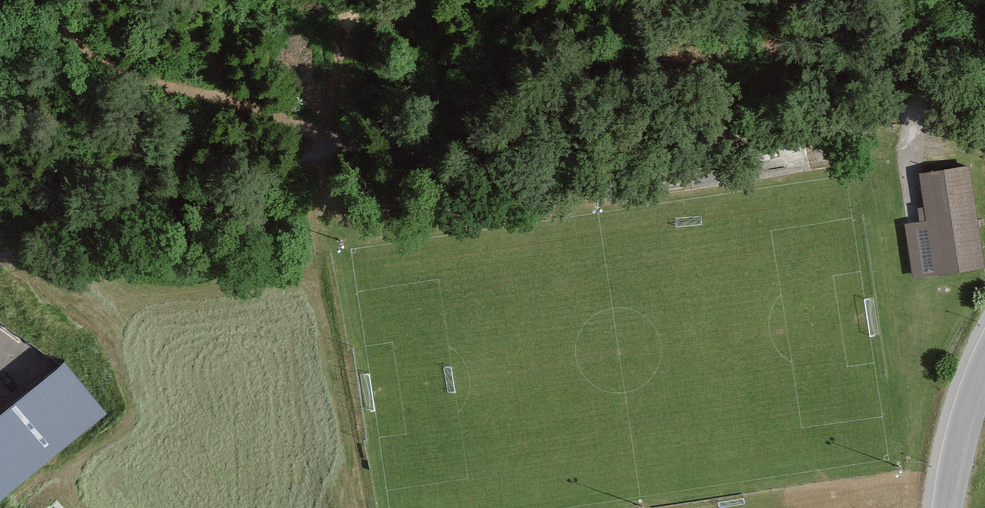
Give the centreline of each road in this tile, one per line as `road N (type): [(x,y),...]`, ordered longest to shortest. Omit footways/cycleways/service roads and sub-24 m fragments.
road 1 (track): [(984,73),(533,166),(338,149),(109,240),(0,260)]
road 2 (track): [(66,0),(77,39),(127,81),(308,124),(338,149)]
road 3 (unclassified): [(984,370),(948,507)]

